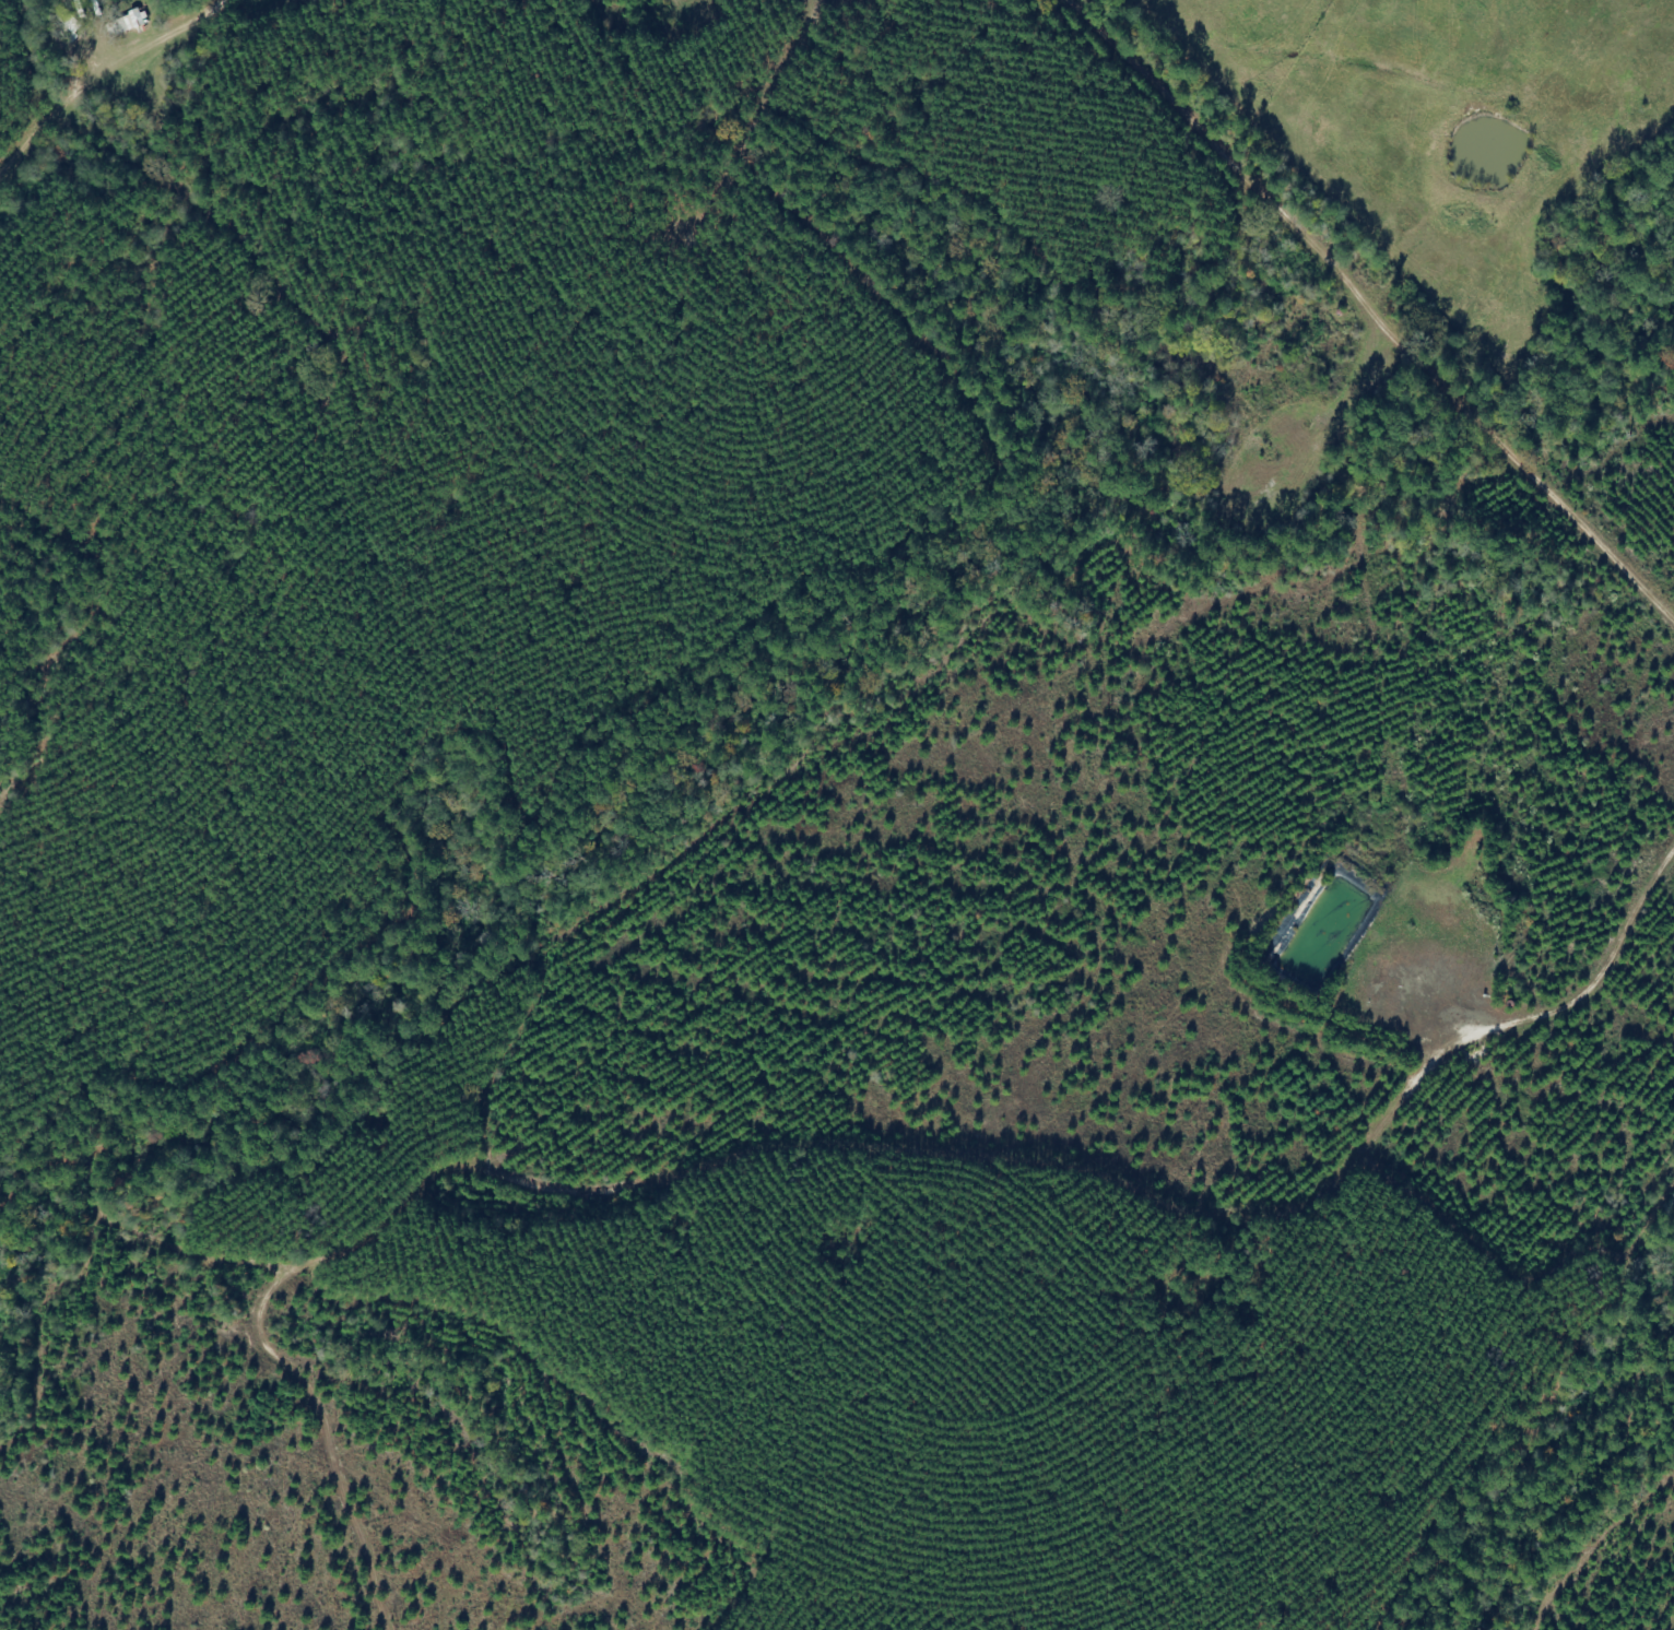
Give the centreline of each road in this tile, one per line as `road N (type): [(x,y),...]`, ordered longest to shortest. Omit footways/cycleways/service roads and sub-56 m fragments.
road 1 (residential): [(1575,484),(1073,0)]
road 2 (residential): [(0,203),(140,85),(273,0)]
road 3 (residential): [(1673,562),(1575,484)]

